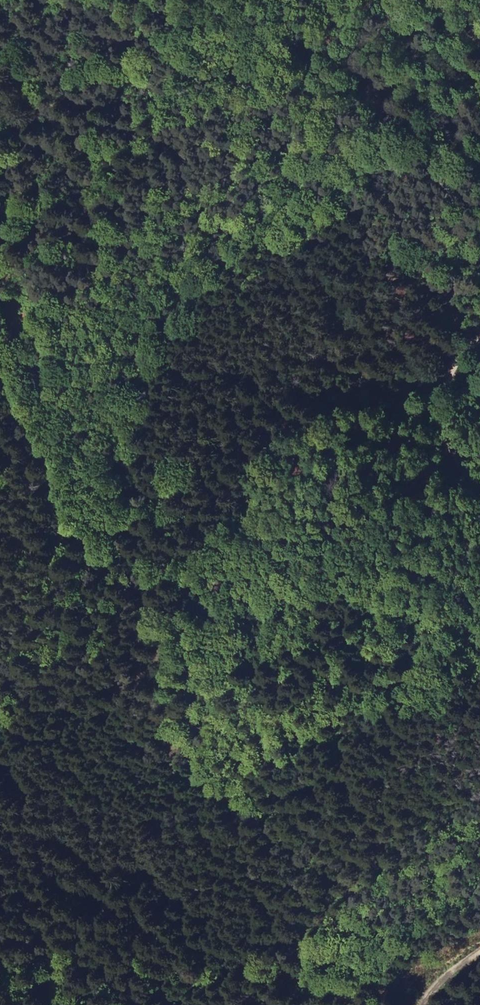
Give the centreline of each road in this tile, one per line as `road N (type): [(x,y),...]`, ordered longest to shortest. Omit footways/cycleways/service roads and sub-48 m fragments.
road 1 (track): [(0,312),(23,237),(36,0)]
road 2 (track): [(479,331),(446,460),(479,518)]

